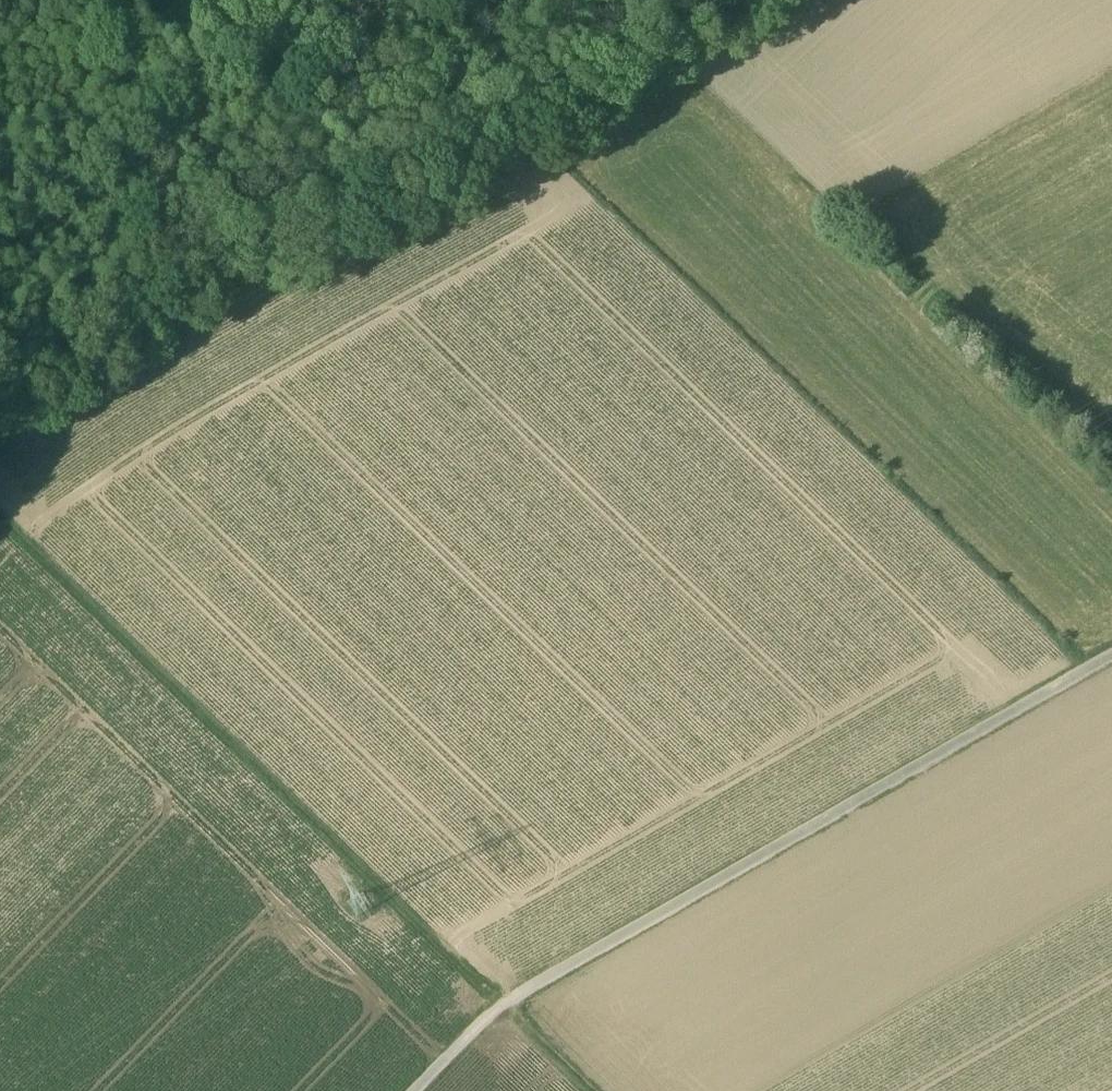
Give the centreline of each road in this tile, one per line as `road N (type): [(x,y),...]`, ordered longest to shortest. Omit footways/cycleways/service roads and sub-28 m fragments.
road 1 (track): [(1111,661),(500,1018),(423,1090)]
road 2 (track): [(575,1090),(0,522)]

